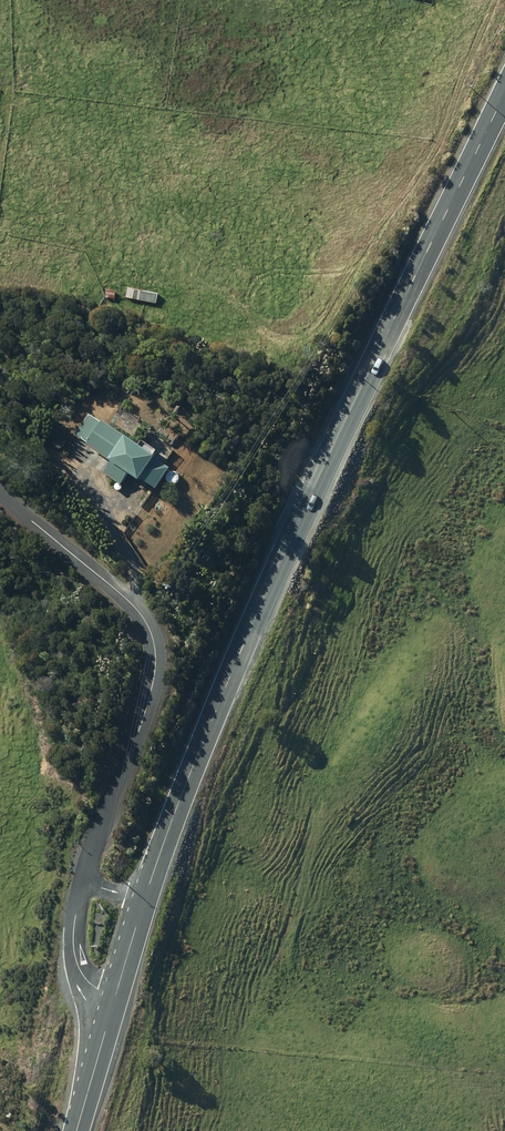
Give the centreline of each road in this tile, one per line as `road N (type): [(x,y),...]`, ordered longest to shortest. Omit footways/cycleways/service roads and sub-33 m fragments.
road 1 (secondary): [(143,902),(204,741),(338,445),(504,105)]
road 2 (residential): [(83,880),(140,731),(155,677),(154,642),(123,595),(0,494)]
road 3 (secondary): [(78,1130),(116,996)]
road 4 (residential): [(116,996),(78,965),(73,939),(83,880)]

